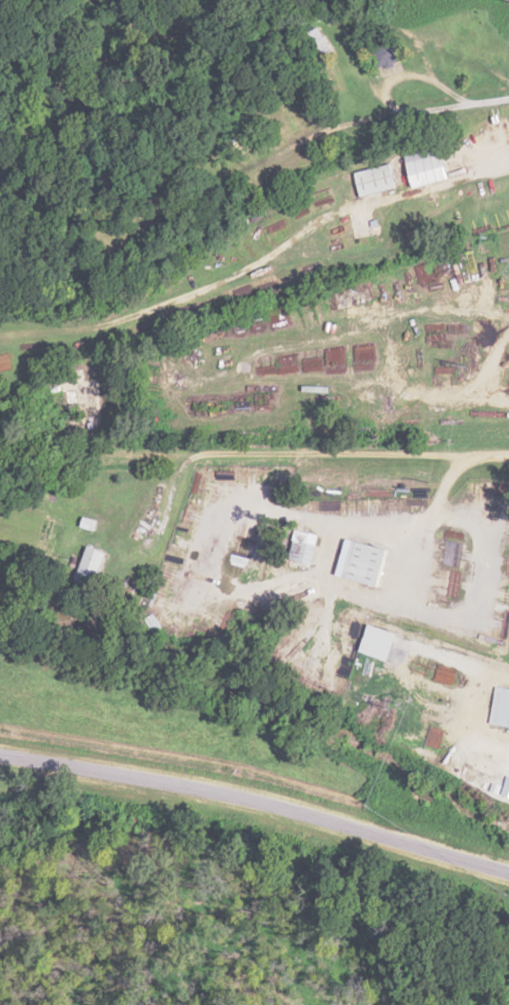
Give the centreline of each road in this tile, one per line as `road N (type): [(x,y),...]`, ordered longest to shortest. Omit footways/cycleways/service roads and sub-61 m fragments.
road 1 (residential): [(508,870),(249,798),(0,753)]
road 2 (residential): [(508,455),(101,452)]

